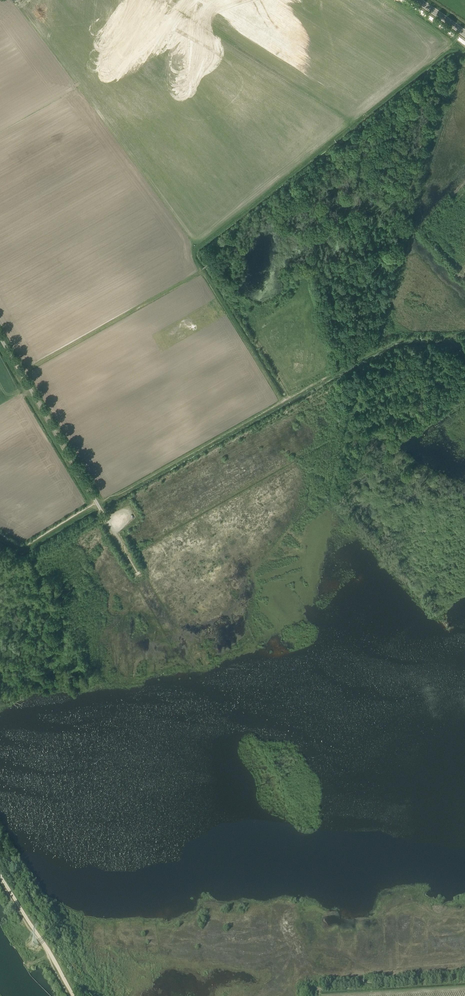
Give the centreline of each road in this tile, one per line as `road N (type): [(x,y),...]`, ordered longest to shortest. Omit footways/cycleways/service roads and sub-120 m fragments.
road 1 (unclassified): [(96,502),(0,339)]
road 2 (track): [(0,873),(74,995)]

